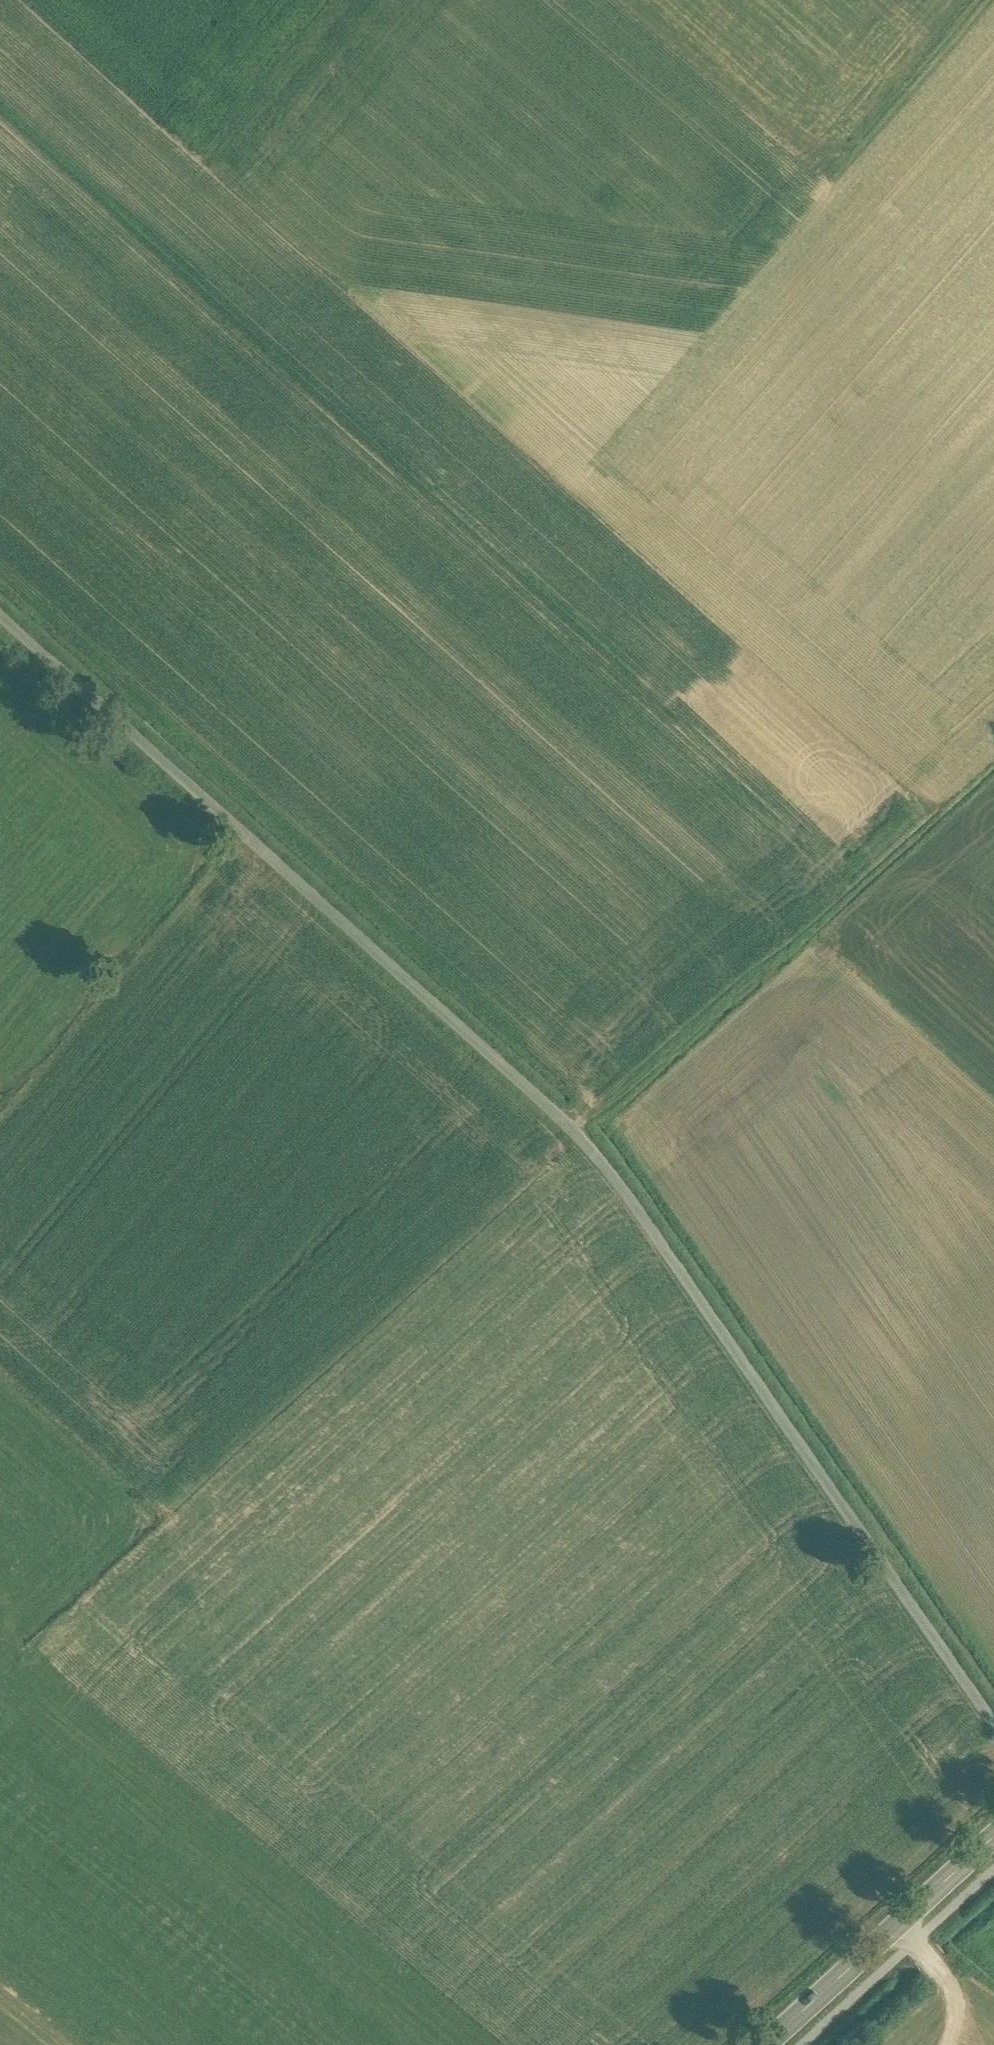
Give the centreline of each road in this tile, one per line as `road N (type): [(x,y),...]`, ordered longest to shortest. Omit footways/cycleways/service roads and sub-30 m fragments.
road 1 (unclassified): [(993,1718),(581,1126),(0,609)]
road 2 (tertiary): [(993,1840),(766,2044)]

